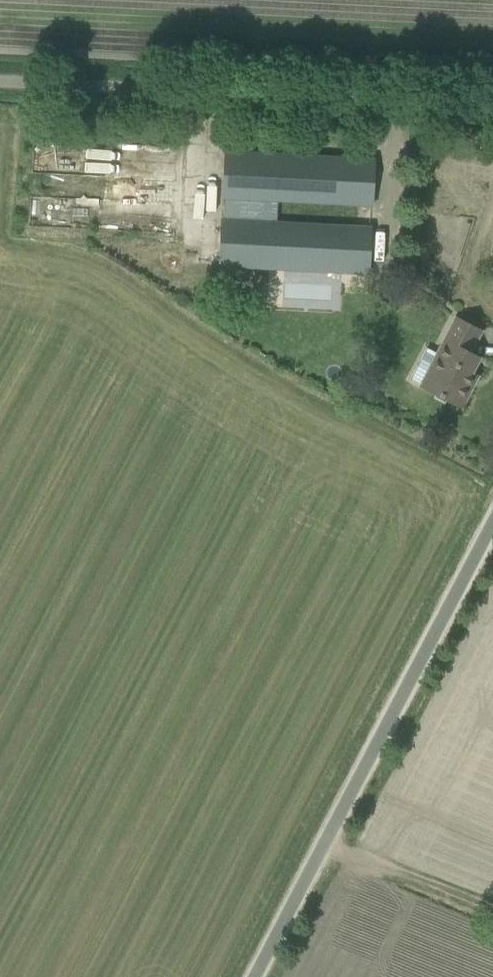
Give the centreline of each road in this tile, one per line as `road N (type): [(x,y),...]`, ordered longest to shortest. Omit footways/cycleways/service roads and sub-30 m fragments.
road 1 (unclassified): [(249,976),(492,516)]
road 2 (unclassified): [(492,109),(0,85)]

